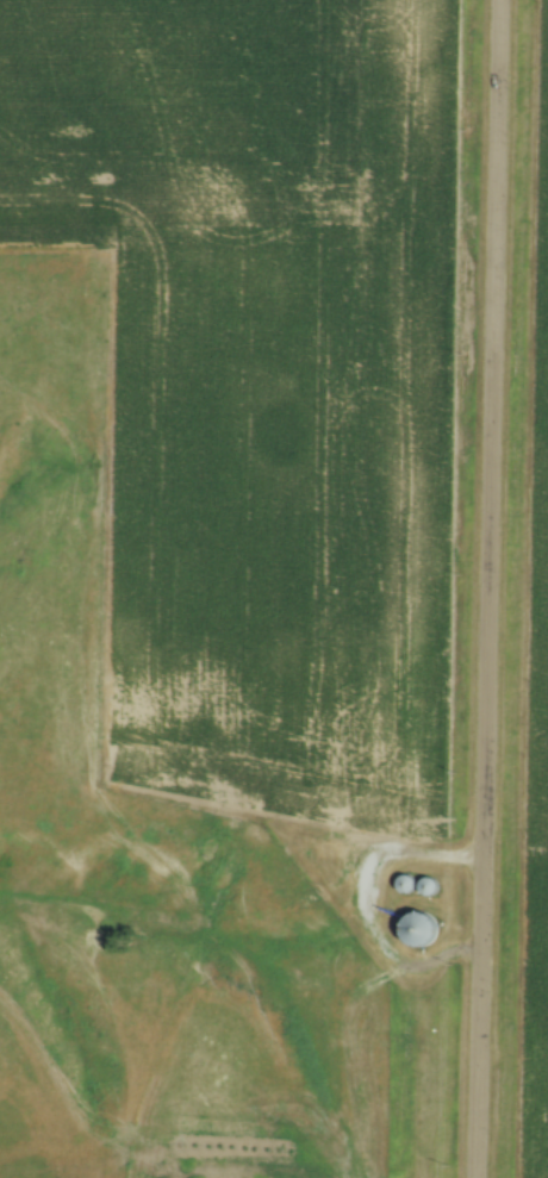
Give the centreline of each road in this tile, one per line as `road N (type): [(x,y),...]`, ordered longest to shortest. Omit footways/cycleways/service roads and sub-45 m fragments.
road 1 (tertiary): [(475,1177),(500,0)]

